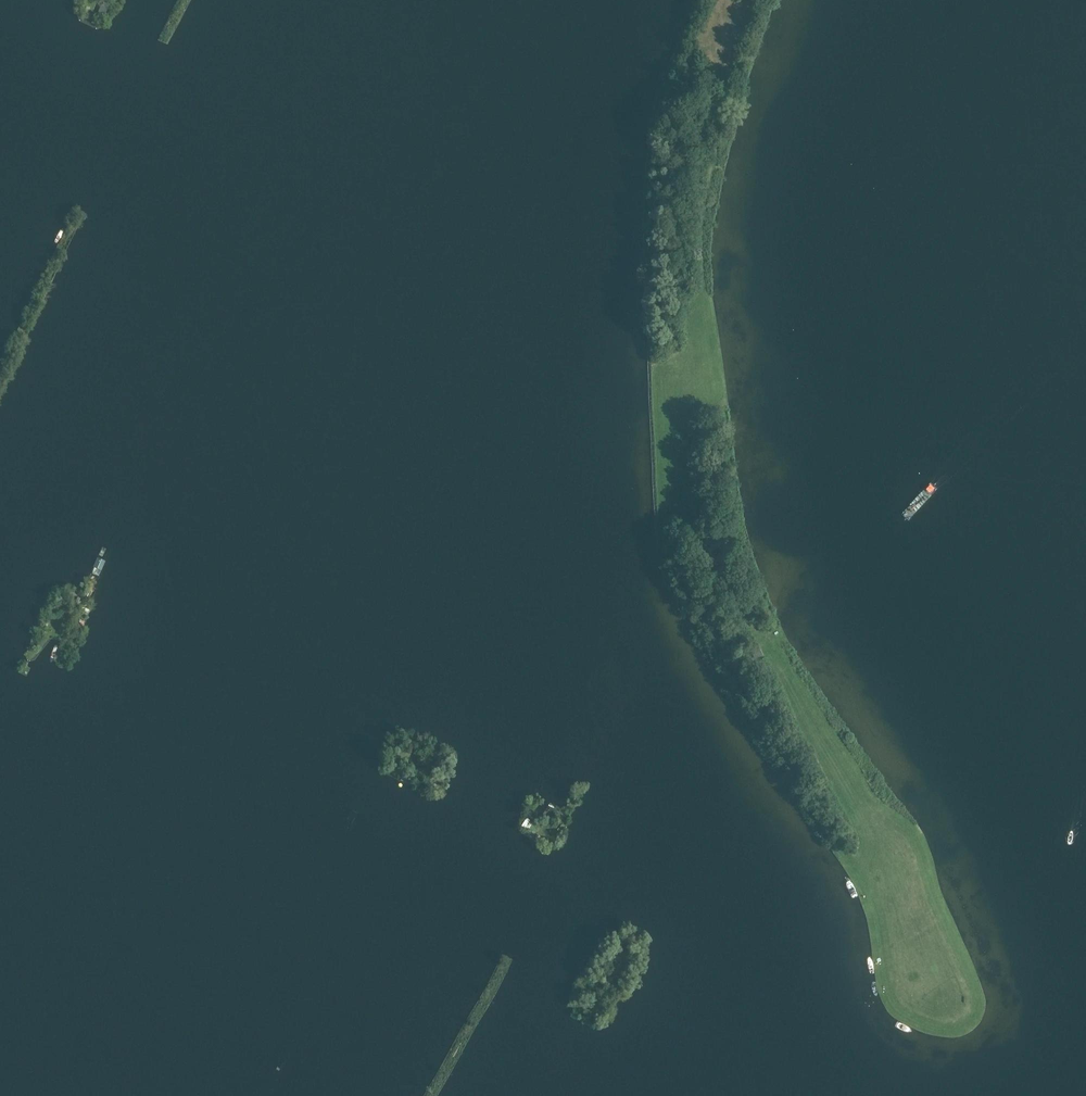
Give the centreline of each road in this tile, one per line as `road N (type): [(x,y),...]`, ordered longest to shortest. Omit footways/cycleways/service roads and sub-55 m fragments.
road 1 (track): [(728,78),(697,285)]

